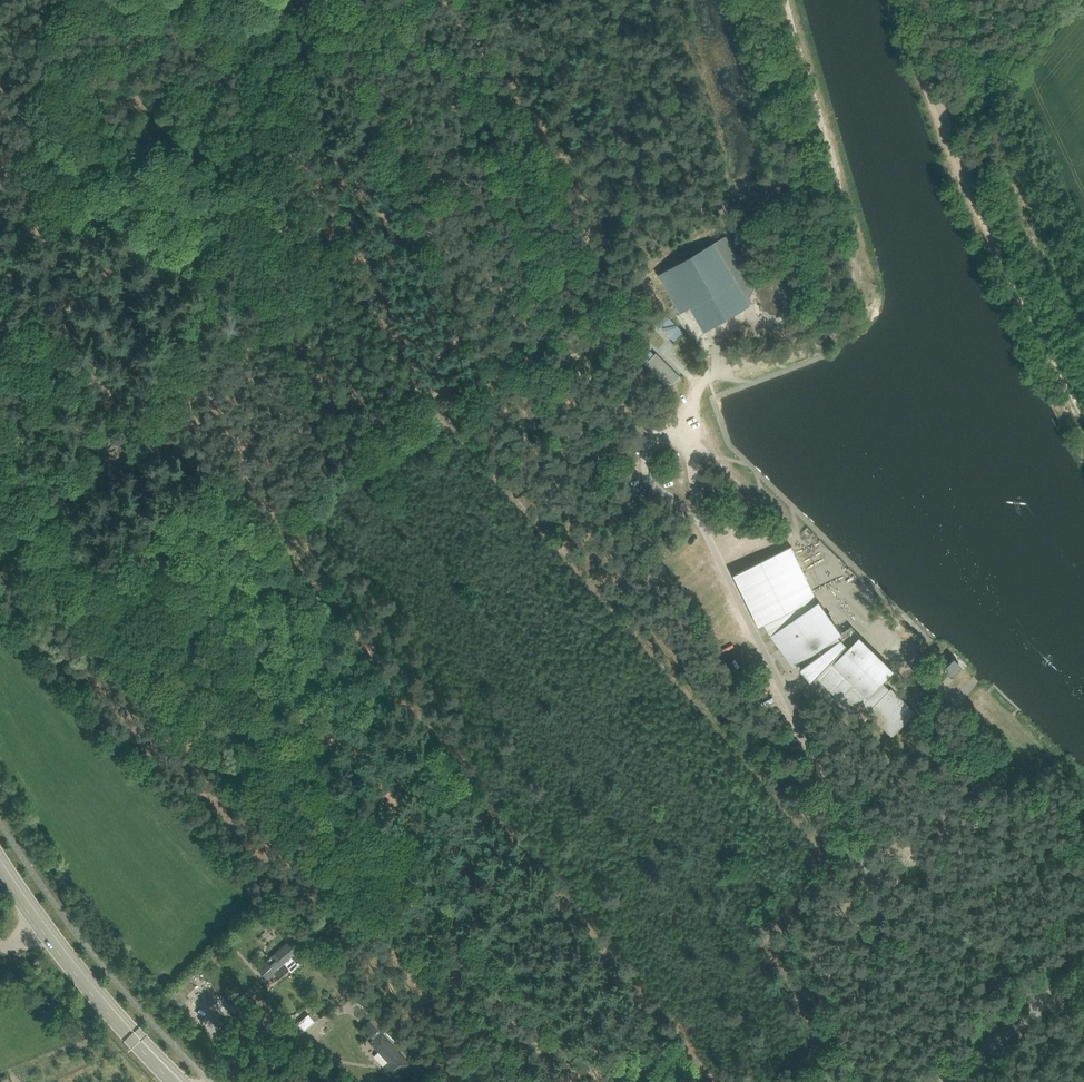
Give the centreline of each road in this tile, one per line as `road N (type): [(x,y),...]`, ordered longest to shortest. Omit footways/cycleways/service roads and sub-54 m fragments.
road 1 (track): [(893,0),(975,213),(1083,429)]
road 2 (unclassified): [(175,1081),(33,915),(0,861)]
road 3 (track): [(782,0),(863,258)]
road 4 (unclassified): [(1083,989),(1054,999),(960,1081)]
road 5 (track): [(994,1050),(975,1044),(991,1019),(1054,999)]

